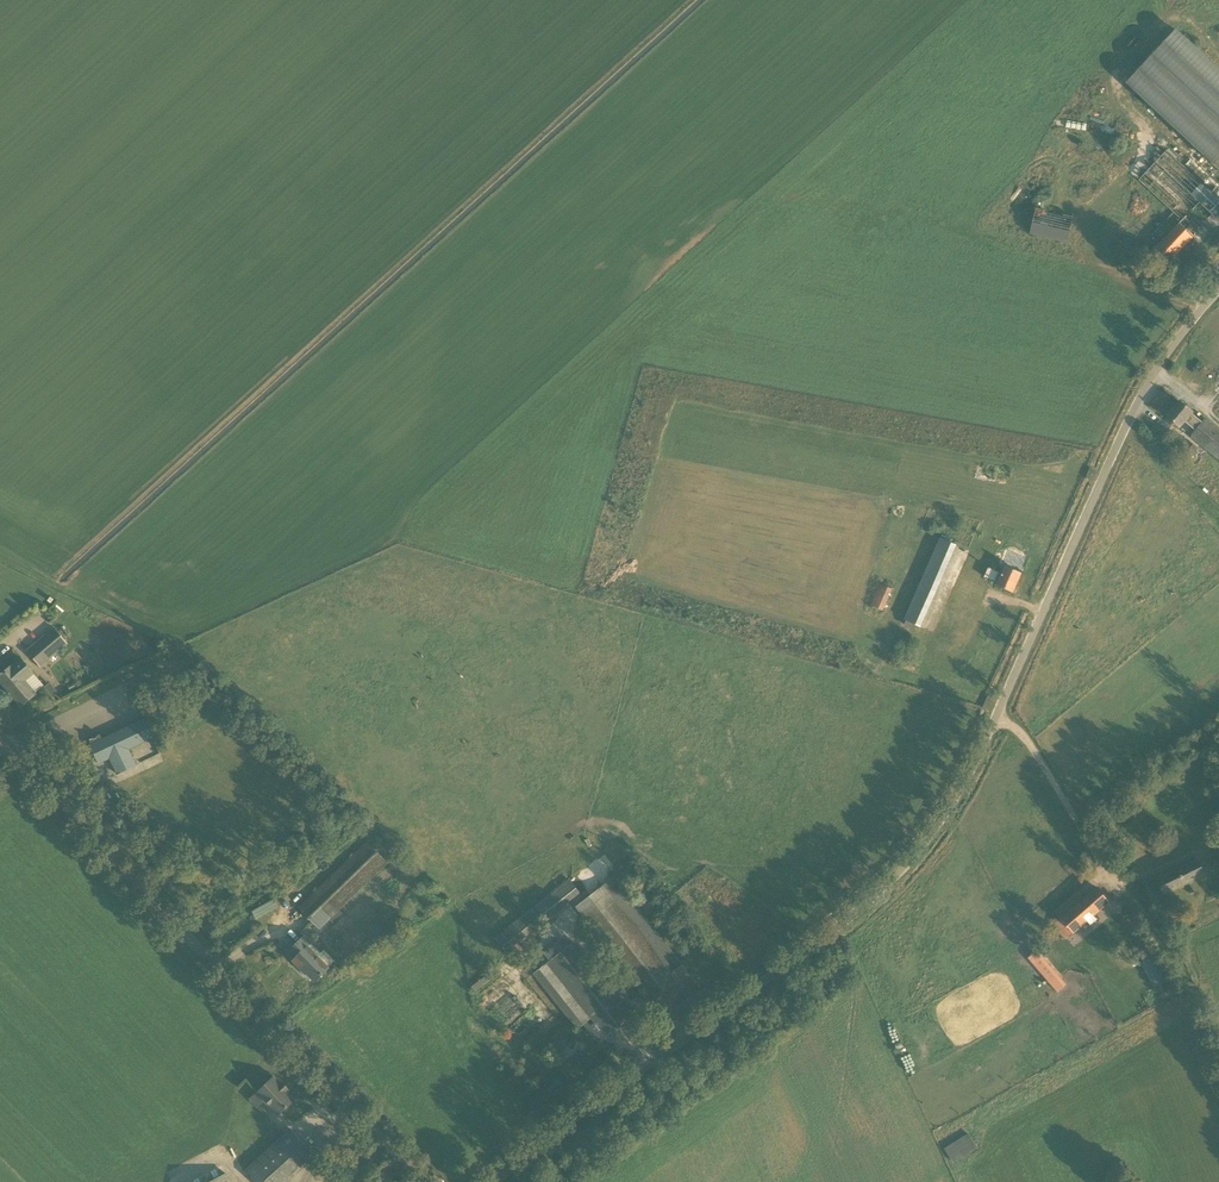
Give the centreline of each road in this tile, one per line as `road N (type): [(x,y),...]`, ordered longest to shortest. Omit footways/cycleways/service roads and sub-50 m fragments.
road 1 (unclassified): [(491,1181),(646,1067),(883,870),(959,764),(1152,366),(1218,287)]
road 2 (unclassified): [(427,1181),(0,729)]

